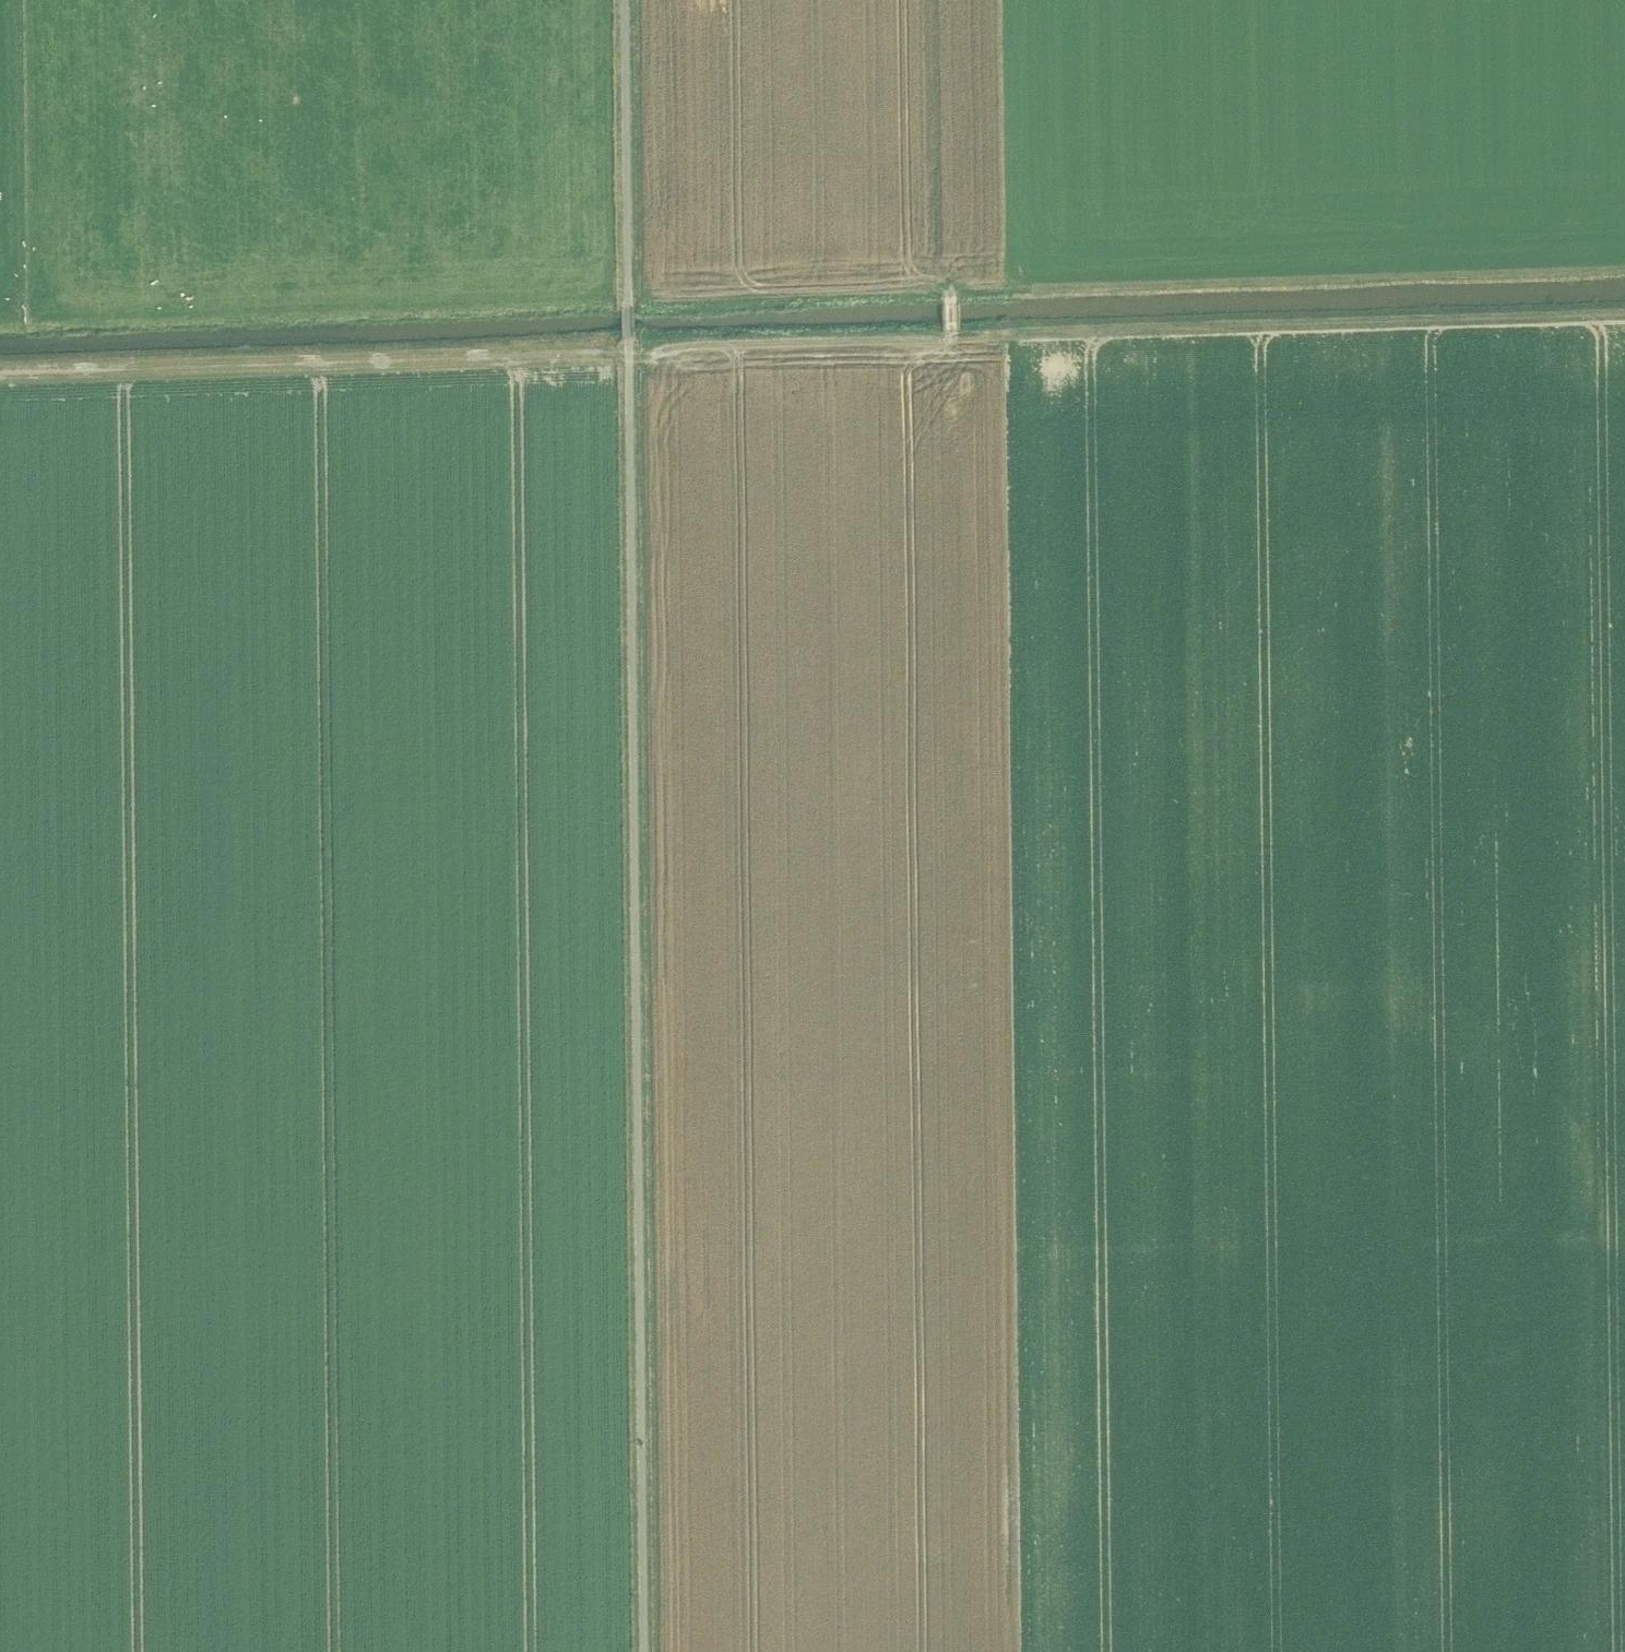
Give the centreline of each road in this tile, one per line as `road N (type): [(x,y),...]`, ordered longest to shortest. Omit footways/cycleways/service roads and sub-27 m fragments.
road 1 (track): [(630,351),(0,369)]

